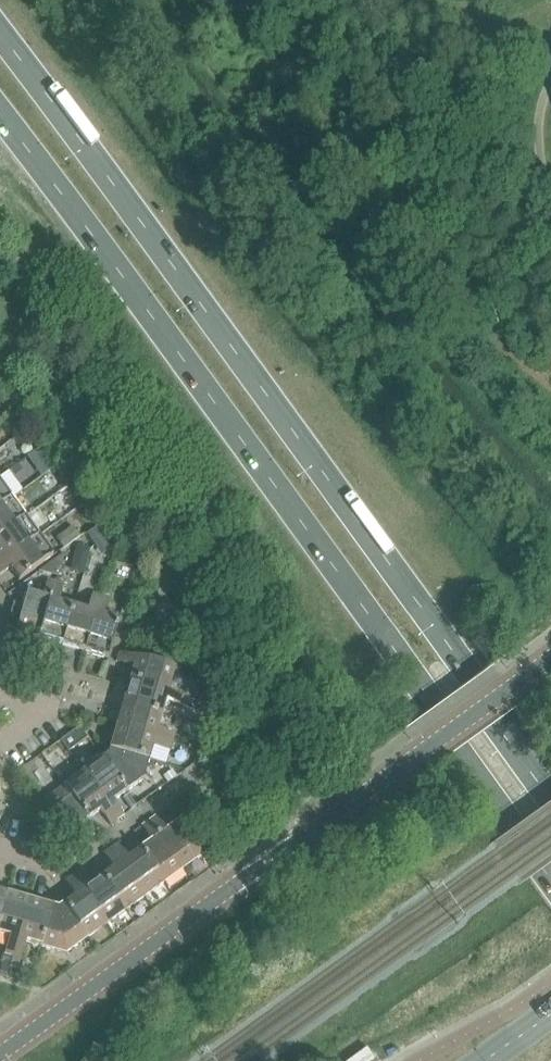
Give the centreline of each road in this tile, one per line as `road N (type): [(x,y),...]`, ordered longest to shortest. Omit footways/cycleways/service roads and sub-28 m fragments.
road 1 (trunk): [(550,787),(0,35)]
road 2 (trunk): [(0,118),(550,866)]
road 3 (residential): [(0,1057),(274,859)]

